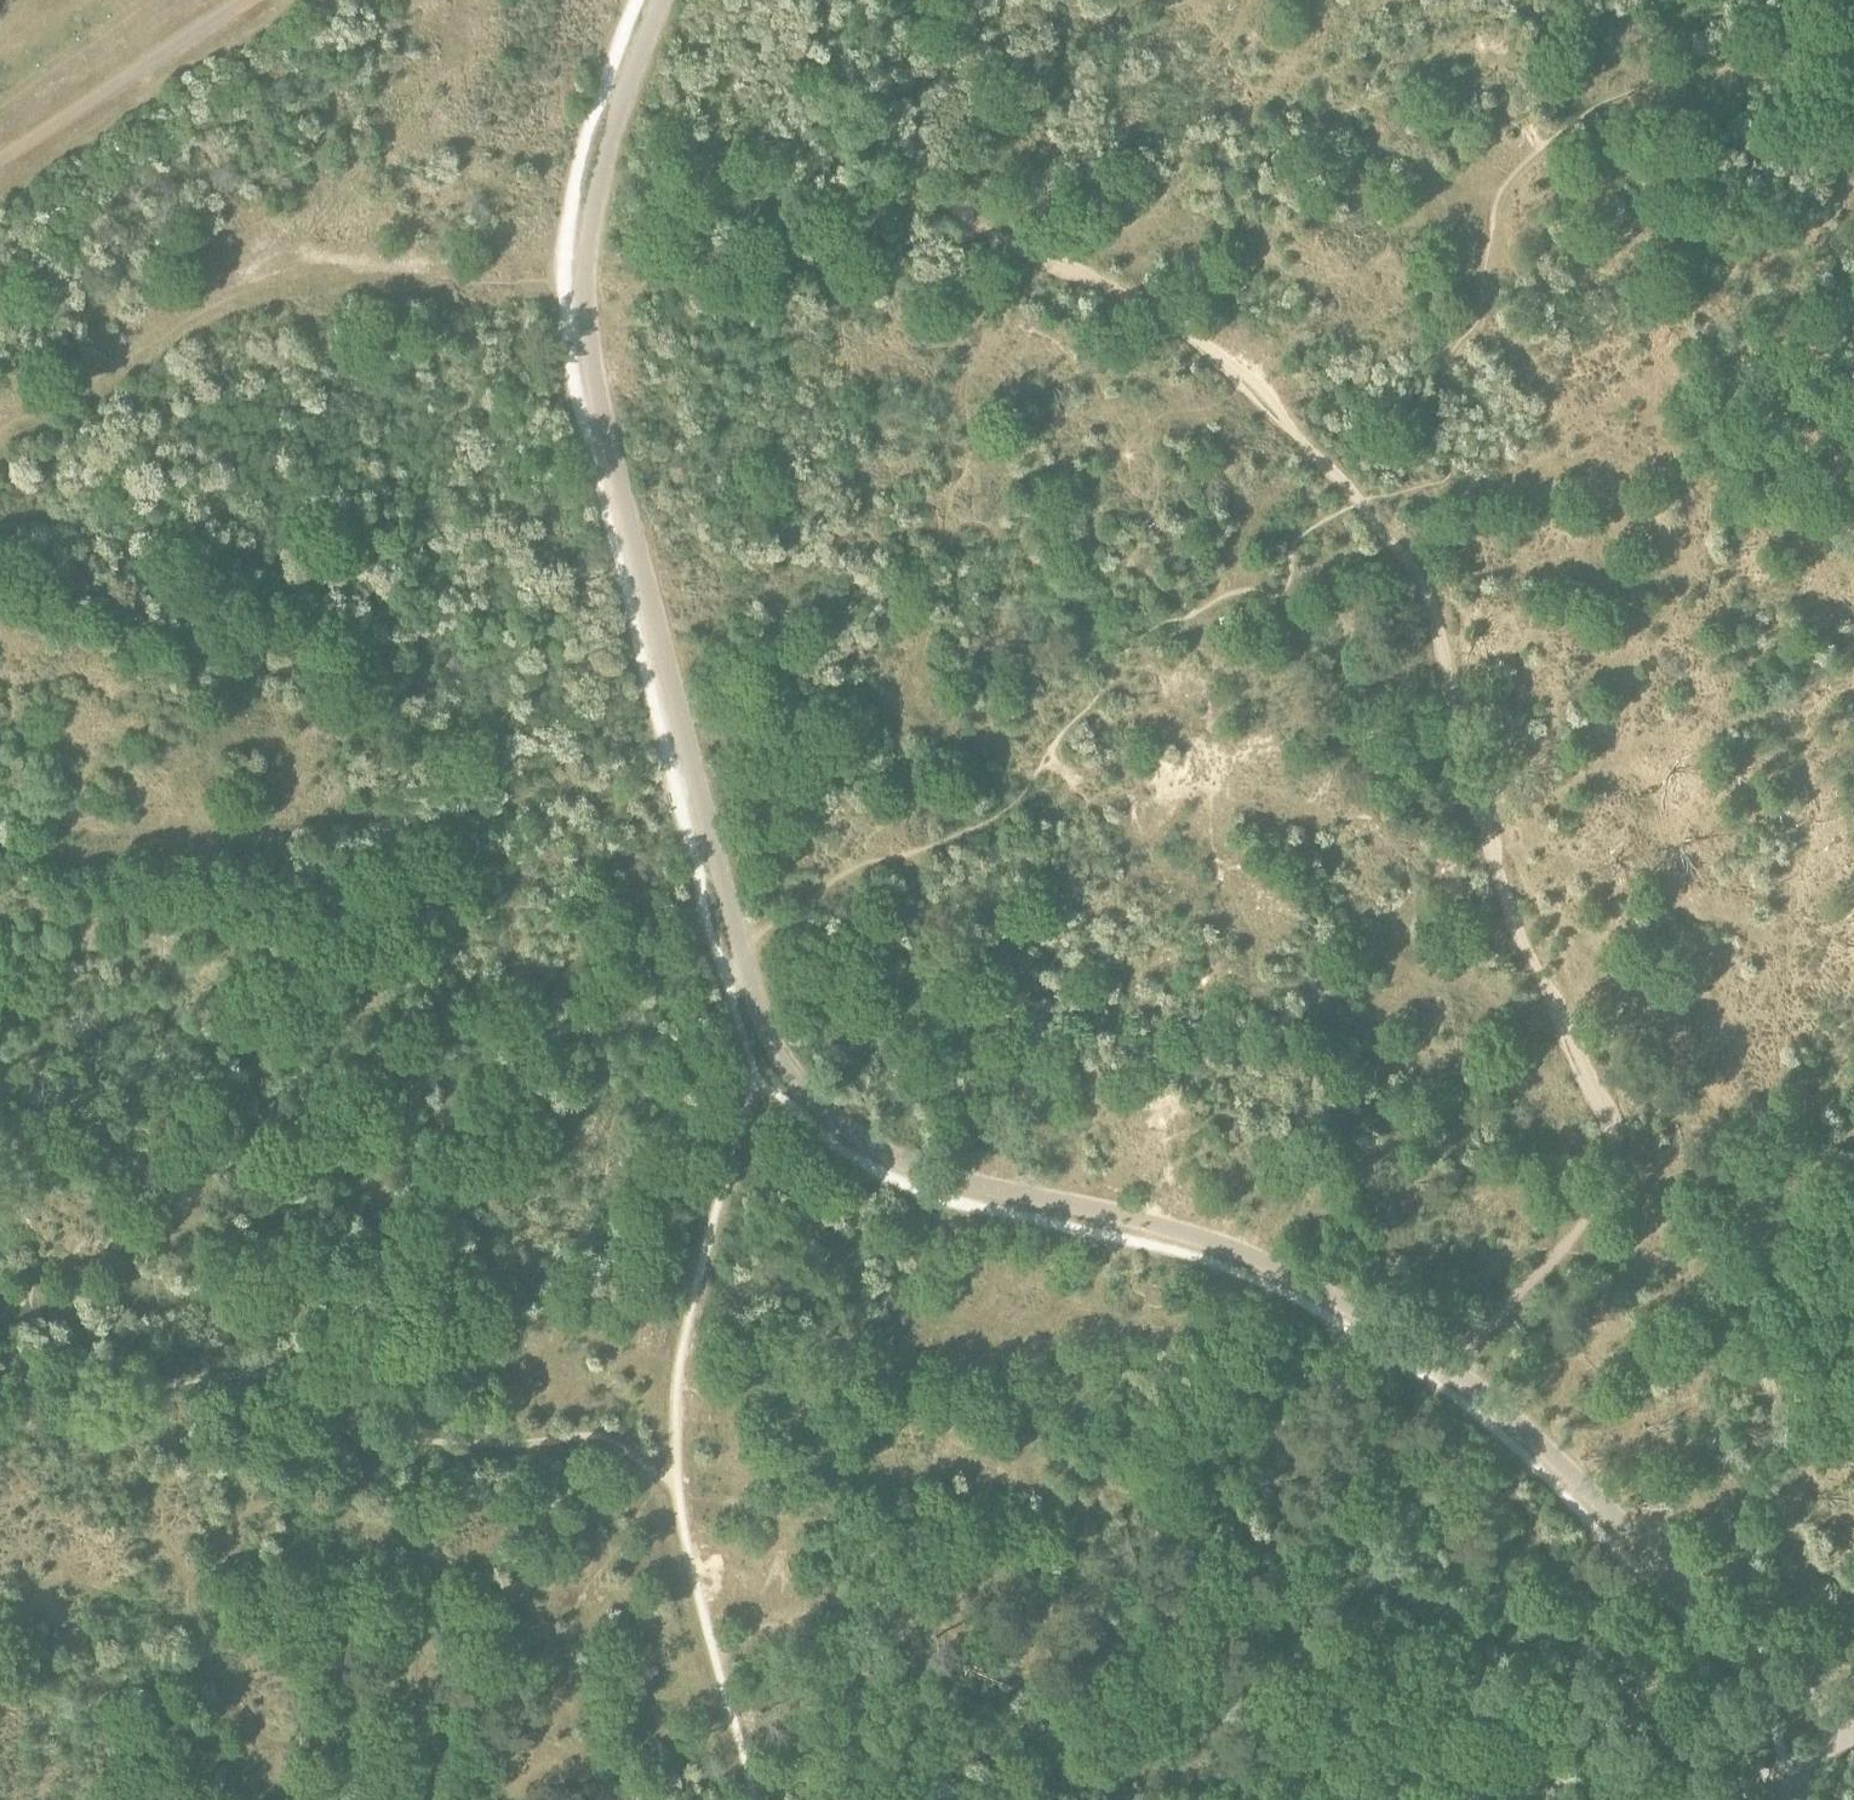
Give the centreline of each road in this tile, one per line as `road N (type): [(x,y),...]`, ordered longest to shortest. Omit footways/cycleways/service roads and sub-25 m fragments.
road 1 (track): [(675,1486),(660,1484),(628,1448),(599,1433),(471,1447),(370,1443),(311,1393),(256,1372),(207,1374),(54,1420),(0,1429)]
road 2 (track): [(0,436),(195,321),(296,280),(400,271),(586,288)]
road 3 (track): [(0,160),(245,0)]

